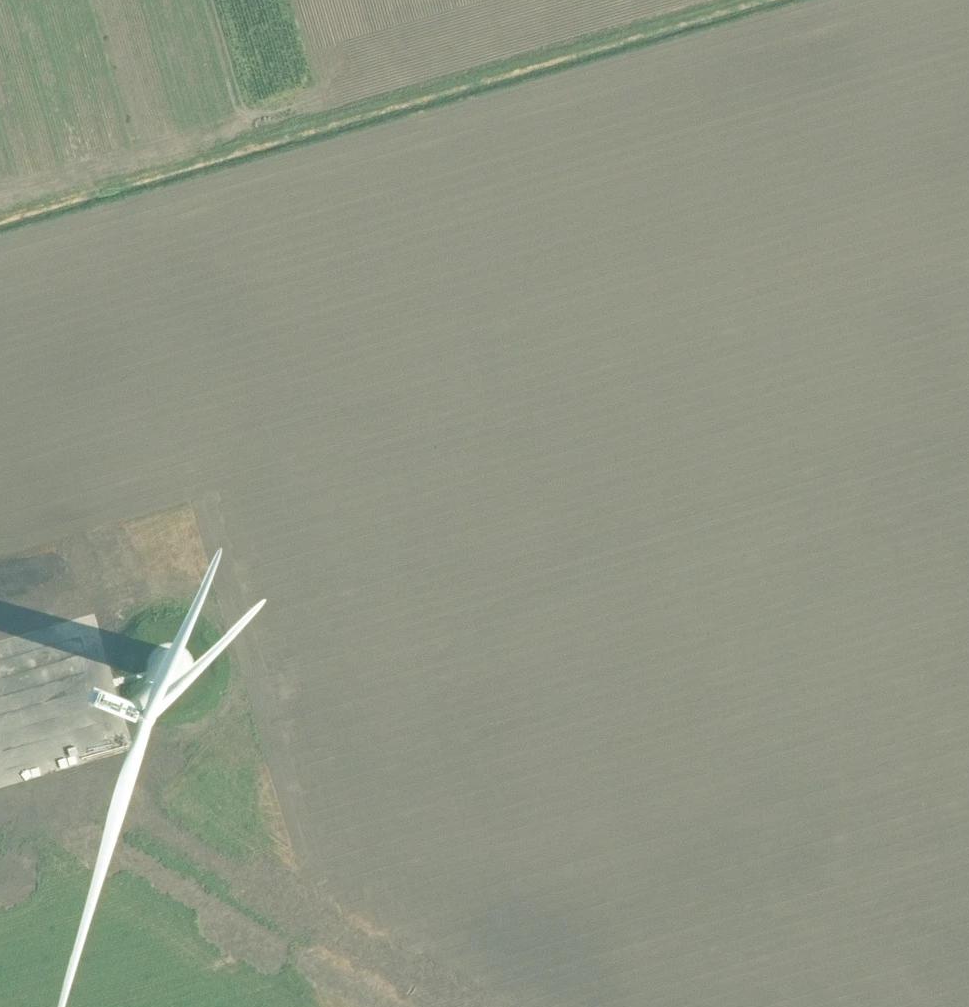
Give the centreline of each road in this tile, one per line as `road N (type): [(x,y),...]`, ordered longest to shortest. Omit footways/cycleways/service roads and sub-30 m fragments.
road 1 (track): [(123,741),(0,777)]

